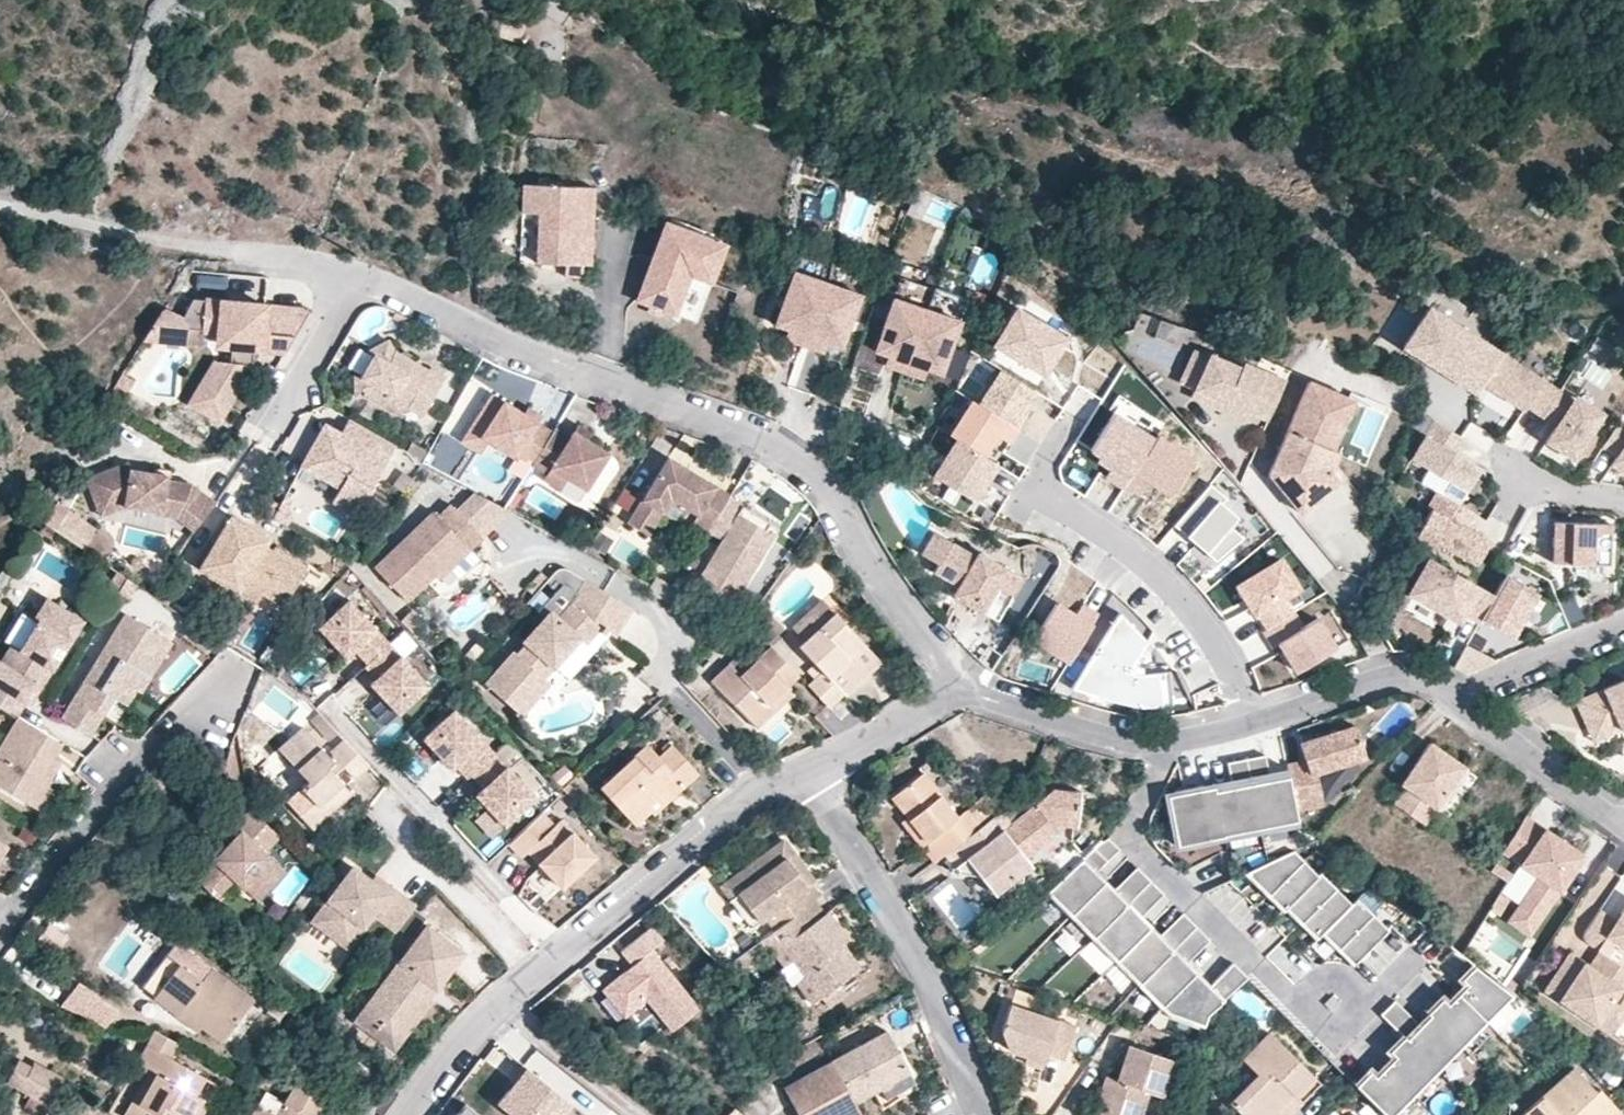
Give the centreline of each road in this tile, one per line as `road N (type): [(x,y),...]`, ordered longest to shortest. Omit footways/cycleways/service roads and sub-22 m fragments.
road 1 (residential): [(971,683),(902,614),(805,461),(324,262),(187,252)]
road 2 (residential): [(809,771),(761,788),(521,986),(455,1052),(411,1114)]
road 3 (residential): [(809,771),(929,978),(981,1114)]
road 4 (residential): [(1251,720),(1218,646),(1180,592),(1103,530),(1028,489)]
road 5 (residential): [(0,934),(61,848),(170,727),(214,698)]
road 6 (residential): [(1251,720),(1177,739),(1128,739),(971,683)]
road 7 (residential): [(1465,704),(1446,685),(1406,674),(1251,720)]
road 8 (residential): [(1623,833),(1465,704)]
road 9 (track): [(187,252),(0,220)]
road 10 (residential): [(971,683),(809,771)]
road 11 (residential): [(1465,704),(1623,619)]

